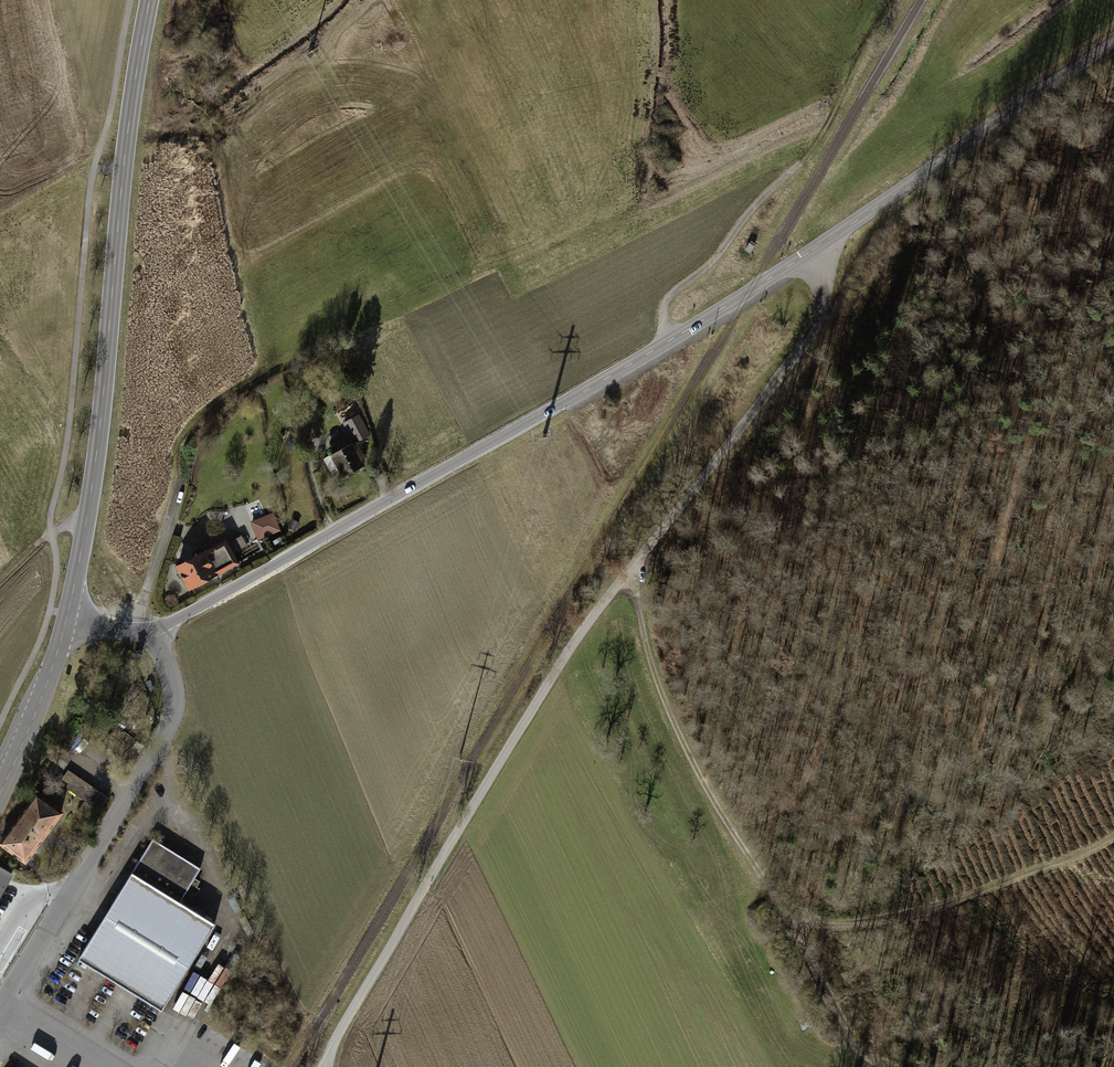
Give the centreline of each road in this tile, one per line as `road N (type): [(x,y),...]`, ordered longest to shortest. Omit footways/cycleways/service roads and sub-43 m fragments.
road 1 (tertiary): [(153,628),(672,339),(1113,45)]
road 2 (secondary): [(149,0),(122,171),(98,438),(65,620)]
road 3 (track): [(867,1066),(689,757),(651,663),(628,573)]
road 4 (unclassified): [(153,628),(171,674),(169,726),(0,1009)]
road 5 (track): [(898,0),(822,136),(715,259),(666,301),(672,339)]
road 6 (track): [(786,919),(881,923),(947,906),(1113,833)]
road 7 (secondary): [(65,620),(0,793)]

